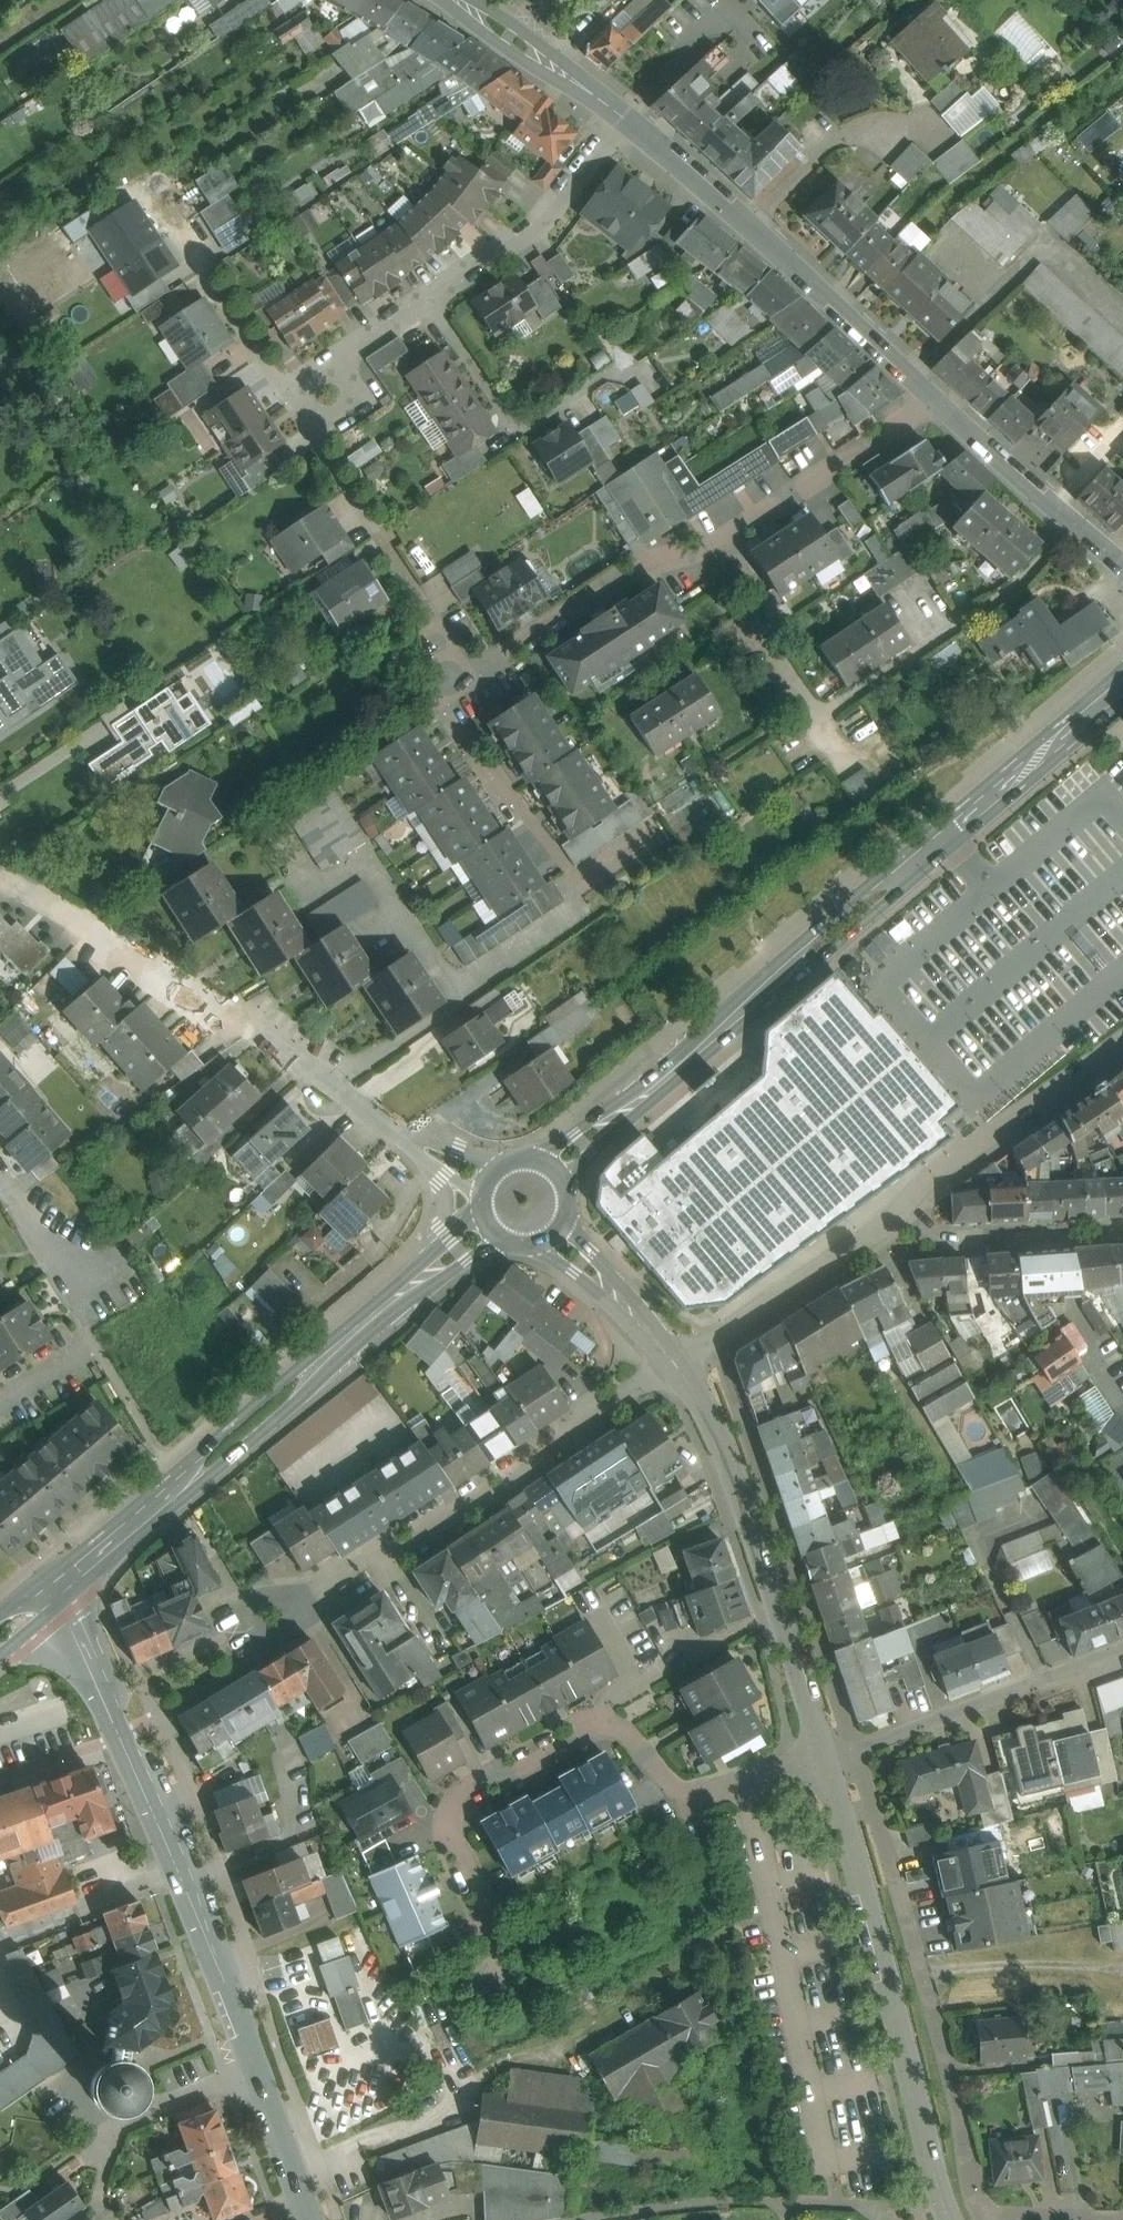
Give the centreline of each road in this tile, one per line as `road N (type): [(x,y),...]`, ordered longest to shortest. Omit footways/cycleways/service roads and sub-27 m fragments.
road 1 (tertiary): [(312,2219),(126,1735),(98,1674),(44,1599)]
road 2 (tertiary): [(1122,687),(677,1070)]
road 3 (residential): [(525,2024),(450,1839),(453,1812),(475,1789),(576,1731),(605,1727),(633,1737),(683,1800),(748,1782)]
road 4 (residential): [(939,398),(721,546),(639,562),(448,698)]
road 5 (residential): [(675,1363),(232,1654)]
road 6 (residential): [(990,2219),(856,1750)]
road 7 (residential): [(950,2219),(827,1759)]
road 8 (residential): [(0,878),(222,1008),(387,1126)]
road 9 (residential): [(856,1750),(712,1342)]
road 10 (residential): [(622,120),(529,233),(292,393)]
road 11 (tertiary): [(371,1319),(44,1599)]
road 12 (residential): [(827,1759),(722,1441),(675,1363)]
road 13 (residential): [(939,398),(622,120)]
road 14 (residential): [(1122,1654),(856,1750)]
road 15 (residential): [(904,1212),(937,1172),(1122,1039)]
road 16 (residential): [(1122,567),(939,398)]
road 17 (residential): [(712,1342),(904,1212)]
road 18 (residential): [(1122,1226),(939,1236),(904,1212)]
road 19 (residential): [(171,224),(292,393)]
road 20 (residential): [(622,120),(454,0)]
road 21 (residential): [(89,1335),(69,1283),(0,1172)]
road 22 (residential): [(292,393),(392,550)]
road 23 (residential): [(537,1246),(675,1363)]
road 24 (residential): [(675,1363),(651,1320),(565,1225)]
road 25 (tertiary): [(677,1070),(542,1161)]
road 26 (tertiary): [(564,1179),(677,1070)]
road 27 (tertiary): [(371,1319),(499,1238)]
road 28 (residential): [(510,1161),(387,1126)]

